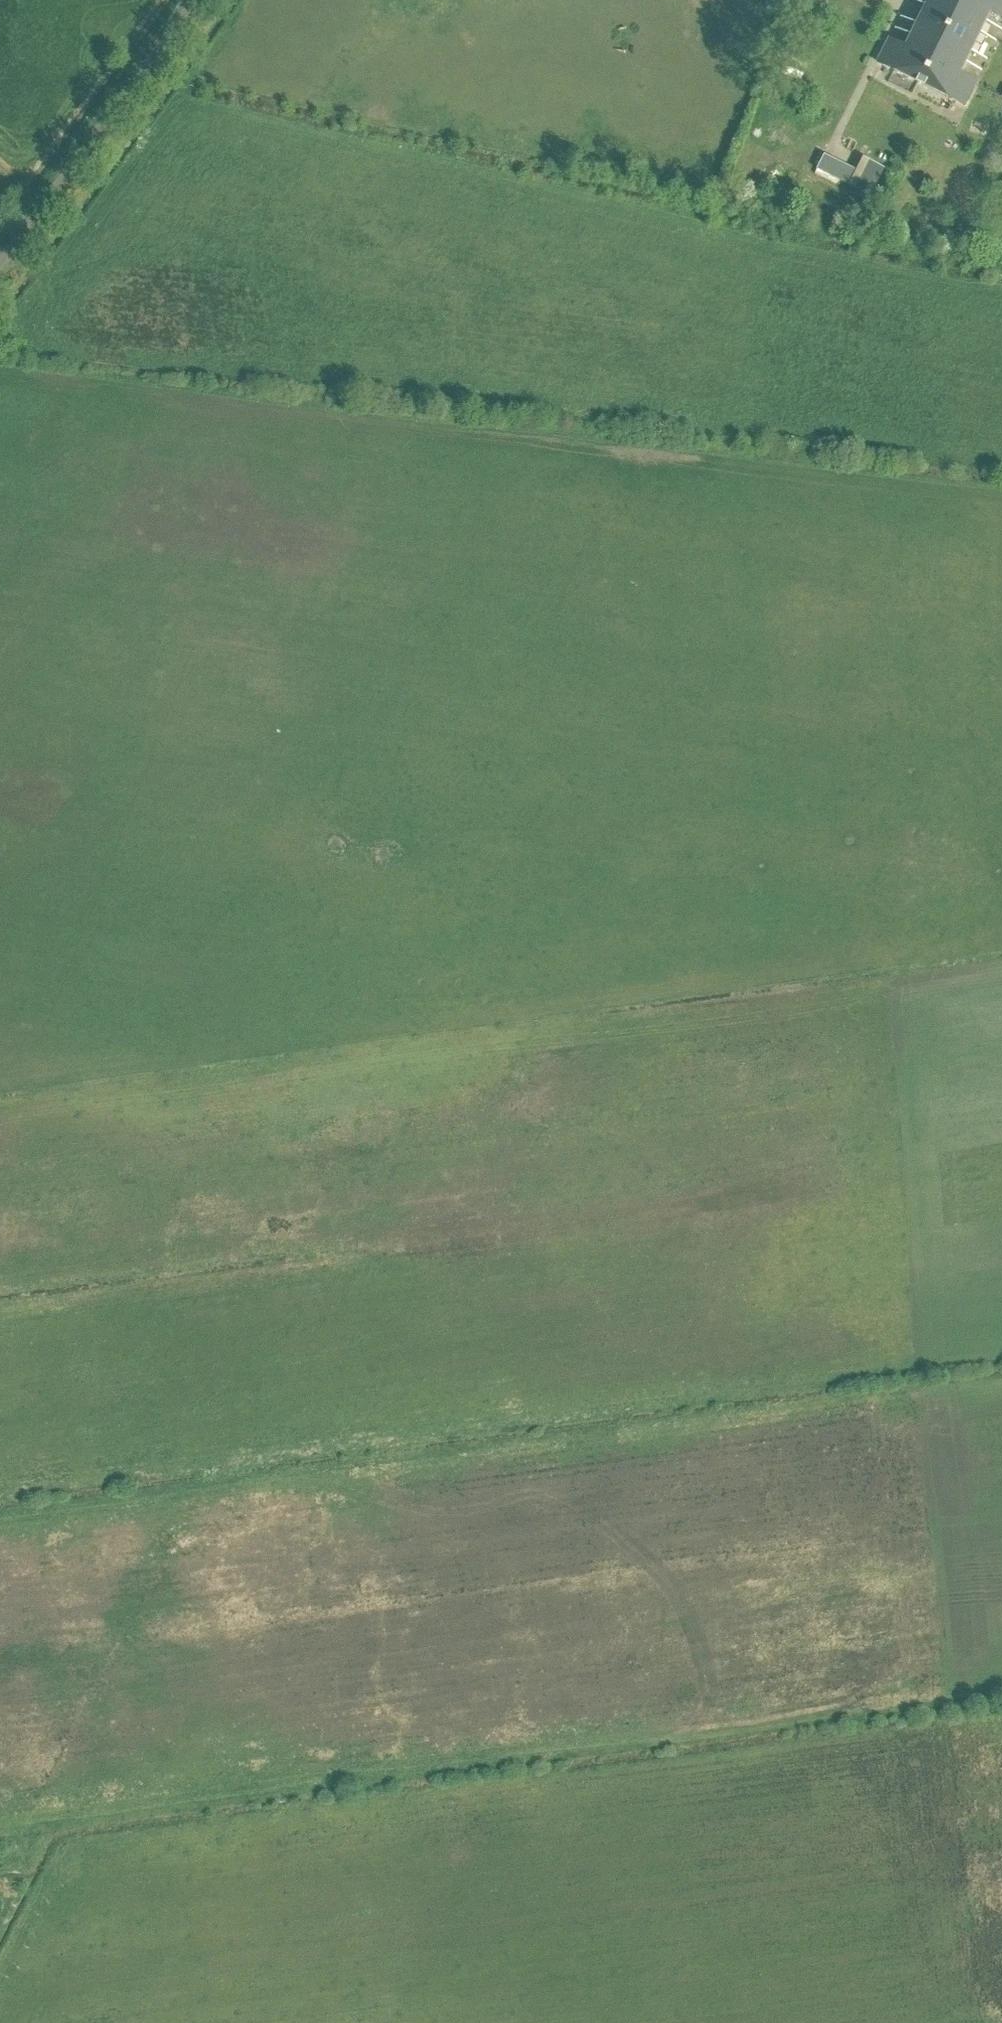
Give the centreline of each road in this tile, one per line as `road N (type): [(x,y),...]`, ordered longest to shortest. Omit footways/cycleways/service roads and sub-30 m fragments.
road 1 (unclassified): [(0,264),(195,0)]

